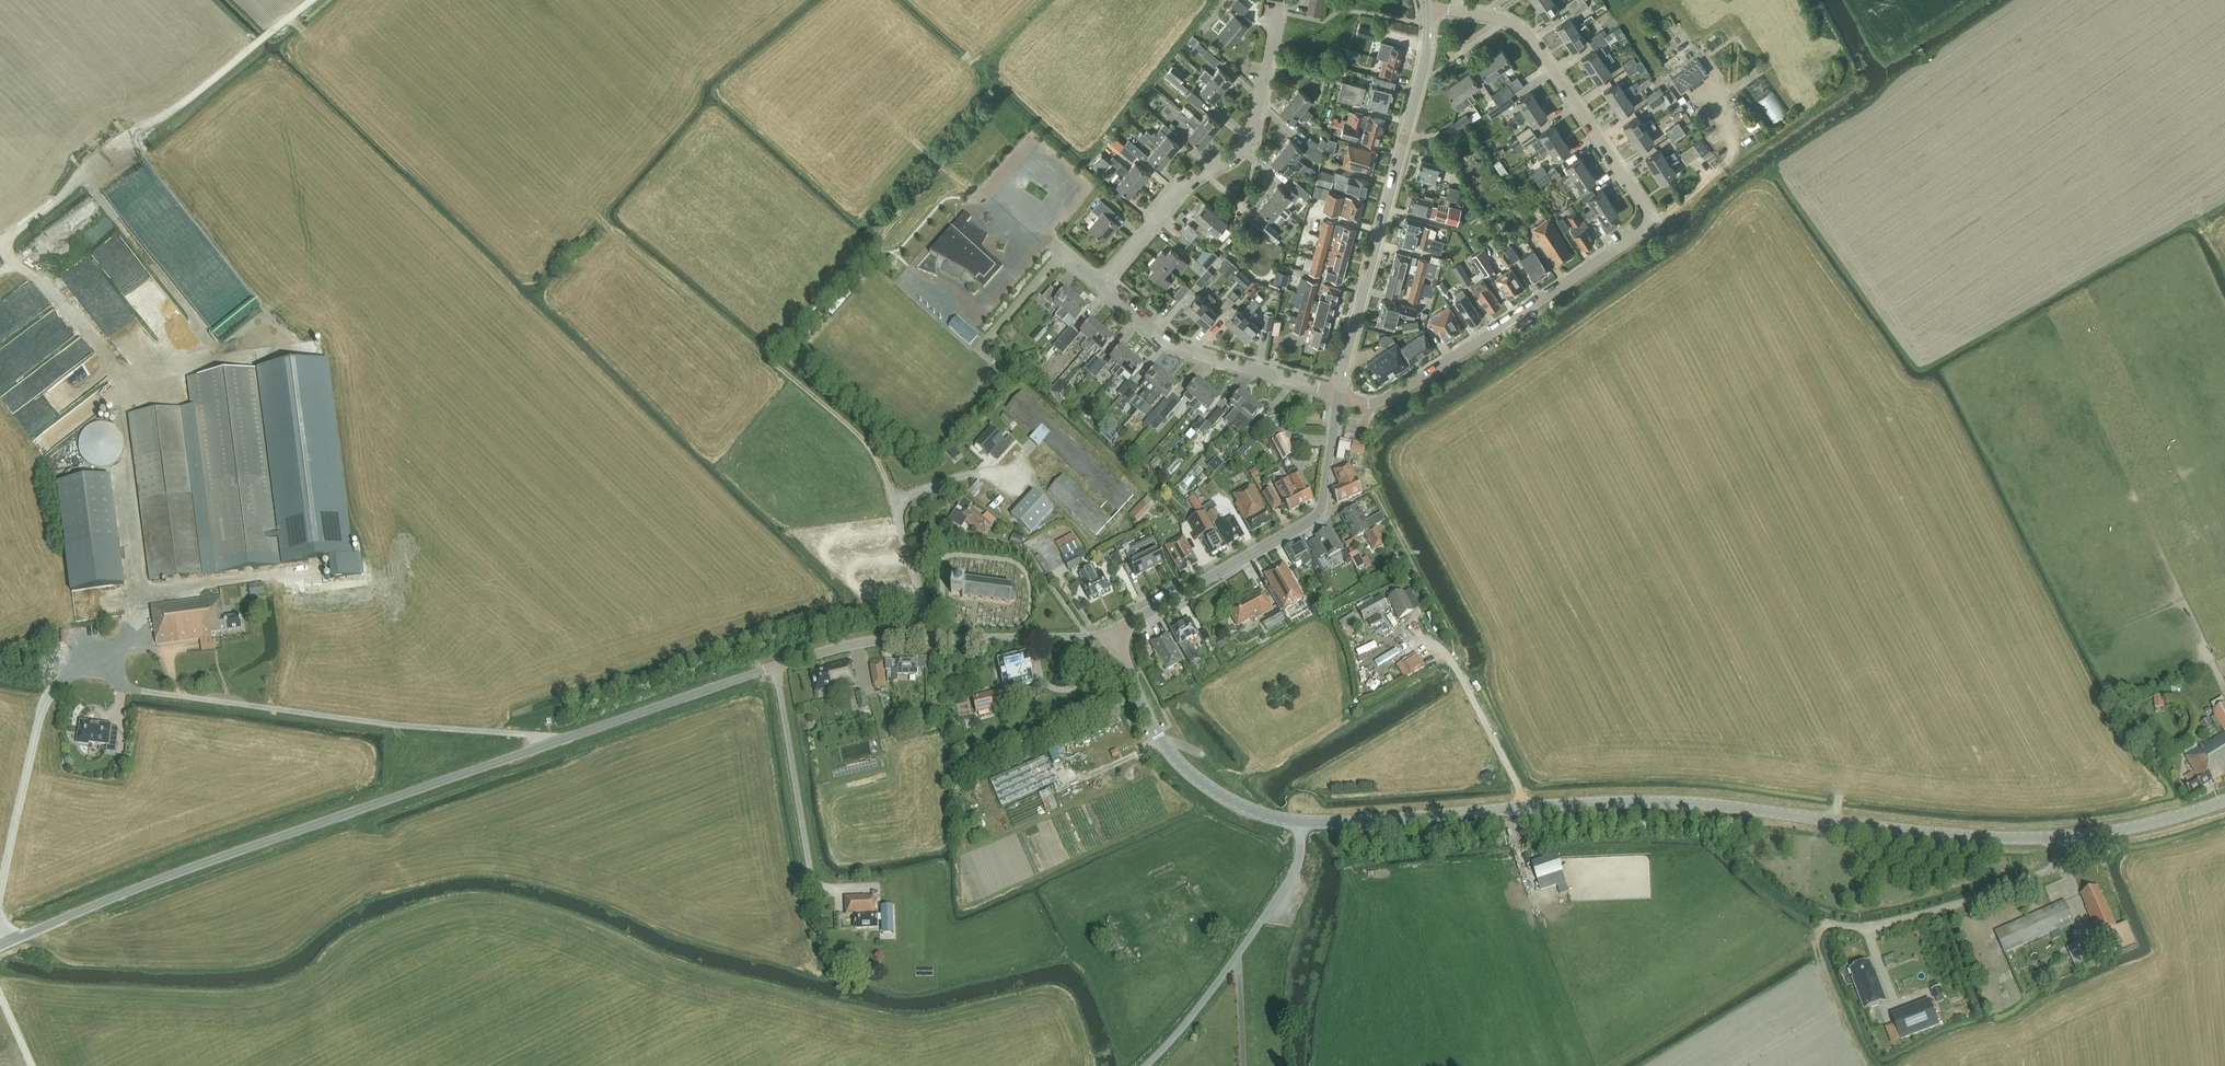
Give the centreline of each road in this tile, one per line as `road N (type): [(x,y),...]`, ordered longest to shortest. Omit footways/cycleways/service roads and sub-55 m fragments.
road 1 (unclassified): [(0,947),(174,874),(842,647),(1113,632)]
road 2 (tertiary): [(1302,823),(1661,802),(2034,838),(2129,828),(2224,801)]
road 3 (residential): [(1339,394),(1368,403),(1389,397),(1654,223),(1523,31),(1492,17),(1426,7)]
road 4 (tertiary): [(1339,394),(1425,59),(1426,7)]
road 5 (track): [(311,0),(175,109),(107,151),(0,243)]
road 6 (track): [(0,245),(42,279),(119,368),(145,590)]
road 7 (tertiary): [(1113,632),(1316,517),(1339,394)]
road 8 (residential): [(1100,285),(1188,183),(1248,141),(1279,3)]
road 9 (track): [(80,174),(228,361),(120,373)]
road 10 (unclassified): [(1146,1065),(1214,986),(1292,875),(1302,823)]
road 11 (residential): [(1339,394),(1177,347),(1100,285)]
road 12 (track): [(1827,924),(1816,942),(1822,974),(1662,1065)]
road 13 (track): [(772,362),(612,230),(602,243)]
road 14 (track): [(894,500),(870,448),(772,362)]
road 15 (tertiary): [(1155,731),(1210,788),(1255,812),(1302,823)]

